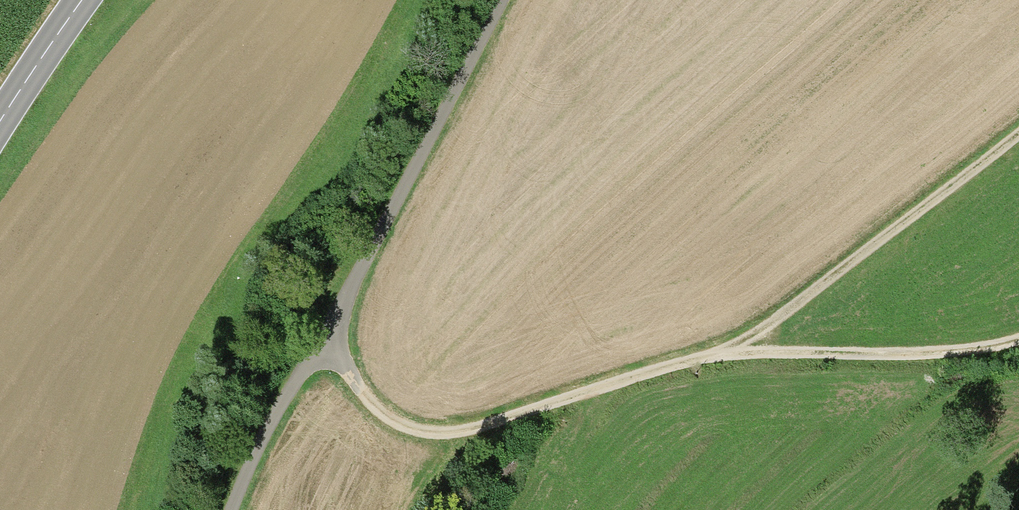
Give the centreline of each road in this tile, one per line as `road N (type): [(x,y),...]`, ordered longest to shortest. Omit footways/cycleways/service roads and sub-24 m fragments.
road 1 (track): [(316,343),(343,359),(386,417),(406,430),(442,433),(719,355),(945,352),(1018,338)]
road 2 (track): [(498,0),(225,509)]
road 3 (track): [(1018,131),(719,355)]
road 4 (primary): [(0,117),(80,0)]

